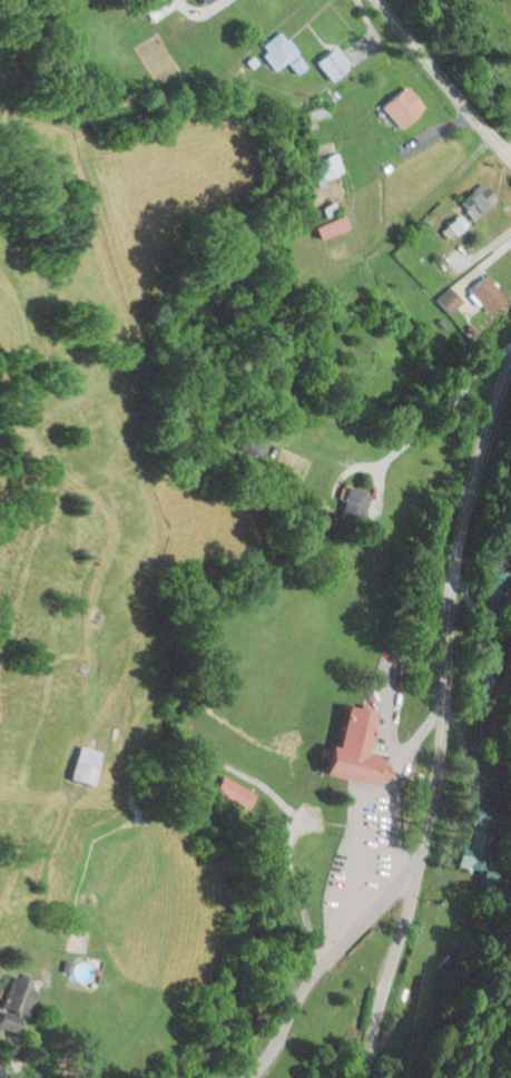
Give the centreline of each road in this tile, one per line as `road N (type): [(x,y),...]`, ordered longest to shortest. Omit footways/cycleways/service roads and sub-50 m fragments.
road 1 (tertiary): [(362,1077),(431,816),(468,509),(510,372)]
road 2 (residential): [(250,1077),(316,968),(404,872),(416,870)]
road 3 (tertiary): [(510,161),(379,0)]

